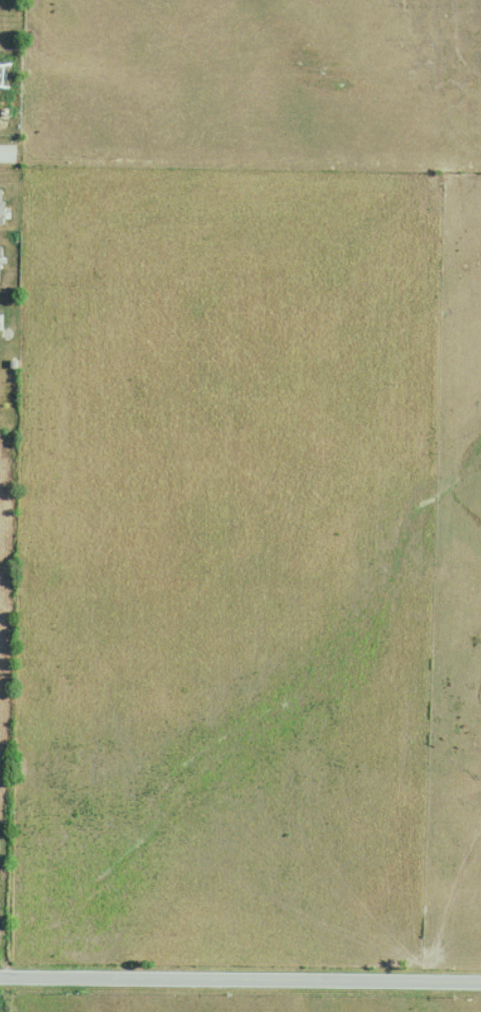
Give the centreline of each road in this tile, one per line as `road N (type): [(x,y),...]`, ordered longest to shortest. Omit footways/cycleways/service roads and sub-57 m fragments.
road 1 (residential): [(480,984),(0,979)]

